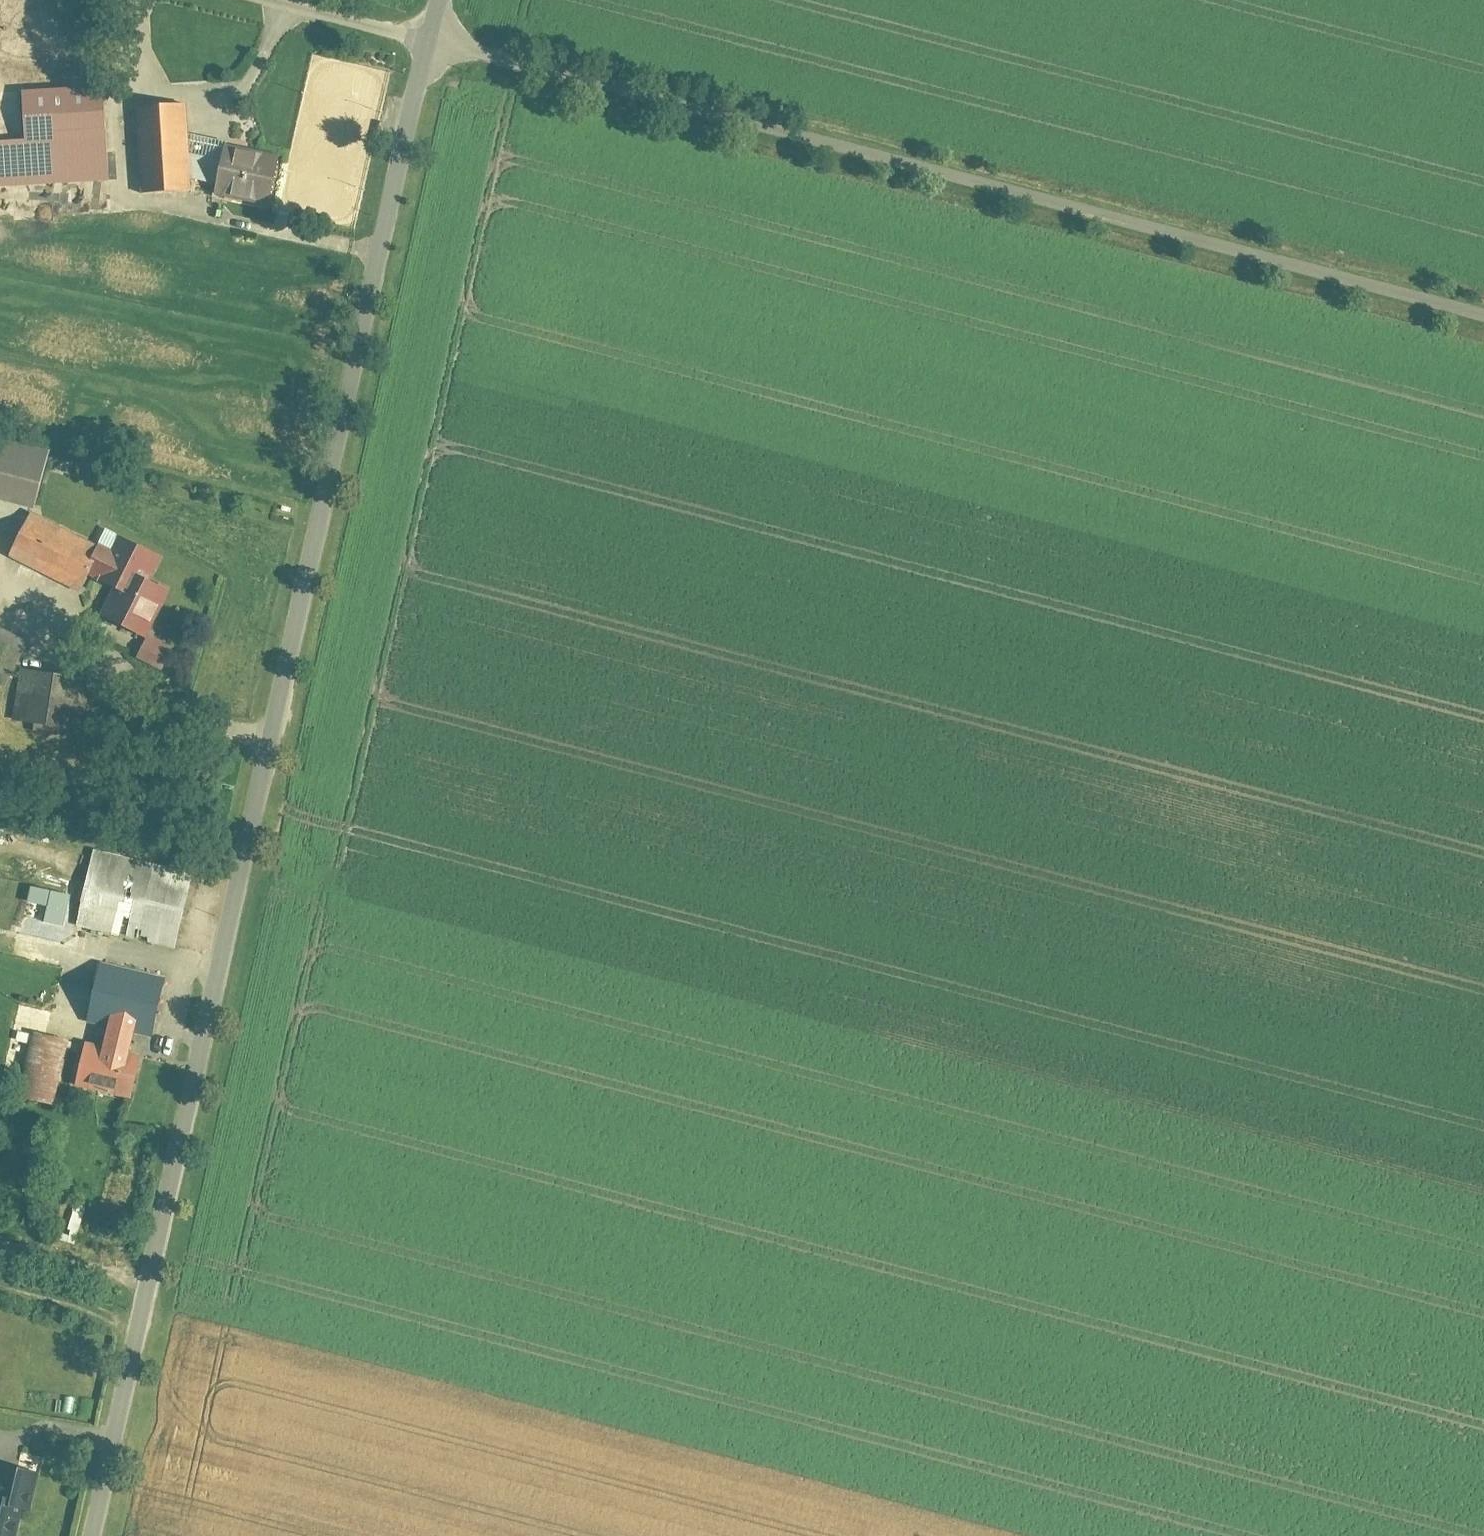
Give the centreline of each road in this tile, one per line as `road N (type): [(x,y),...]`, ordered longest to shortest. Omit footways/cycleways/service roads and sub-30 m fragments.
road 1 (residential): [(96,1535),(431,42)]
road 2 (residential): [(431,42),(1483,318)]

